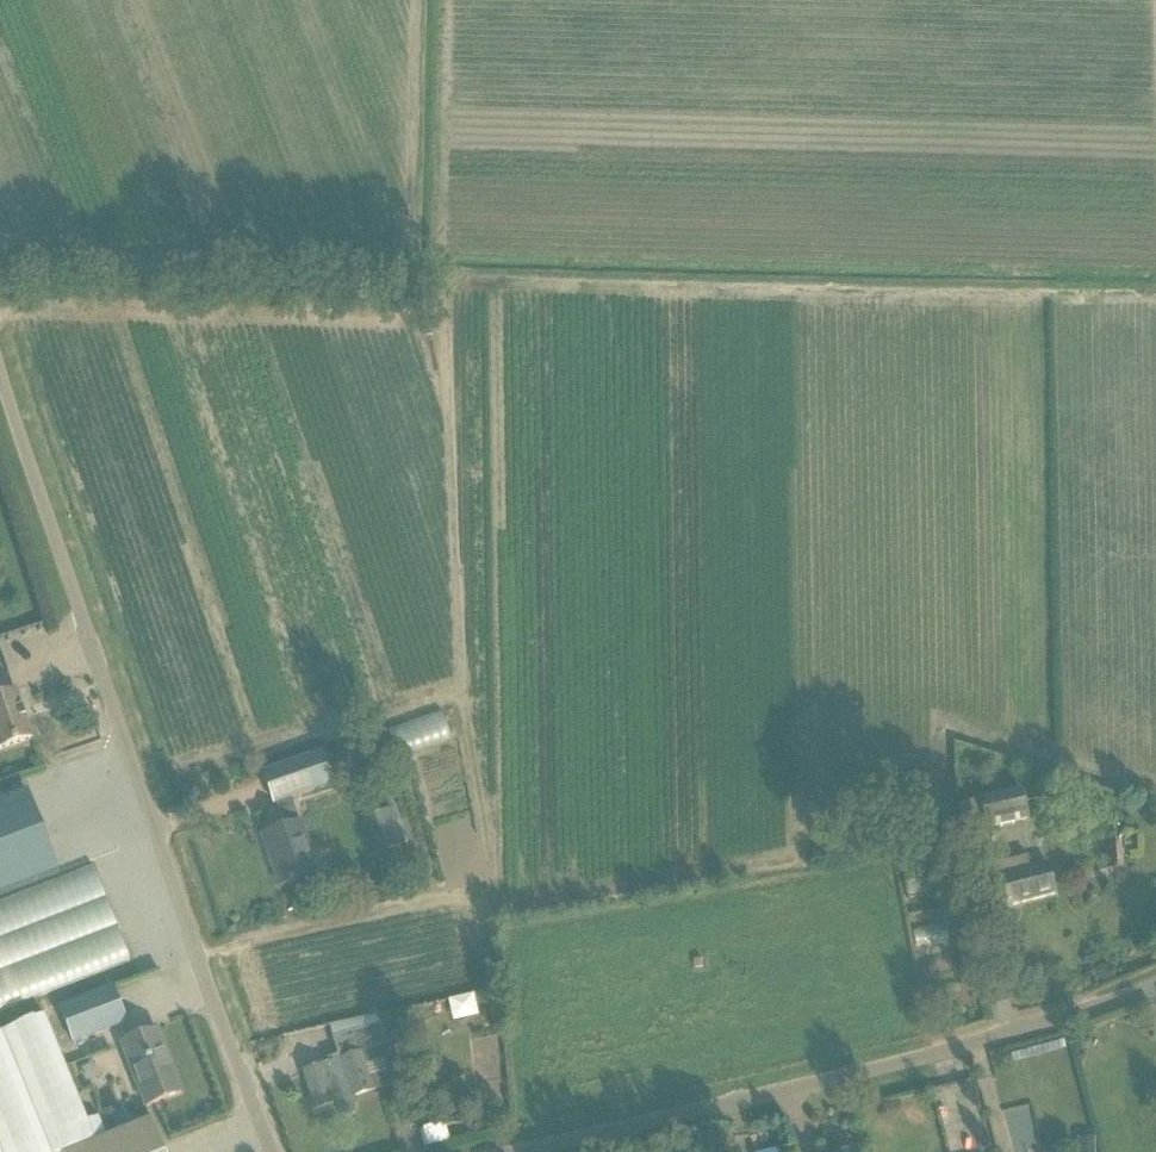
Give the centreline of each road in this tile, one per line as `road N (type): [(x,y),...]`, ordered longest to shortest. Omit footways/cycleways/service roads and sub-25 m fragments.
road 1 (unclassified): [(276,1151),(0,376)]
road 2 (unclassified): [(526,1151),(1120,1003),(1155,986)]

